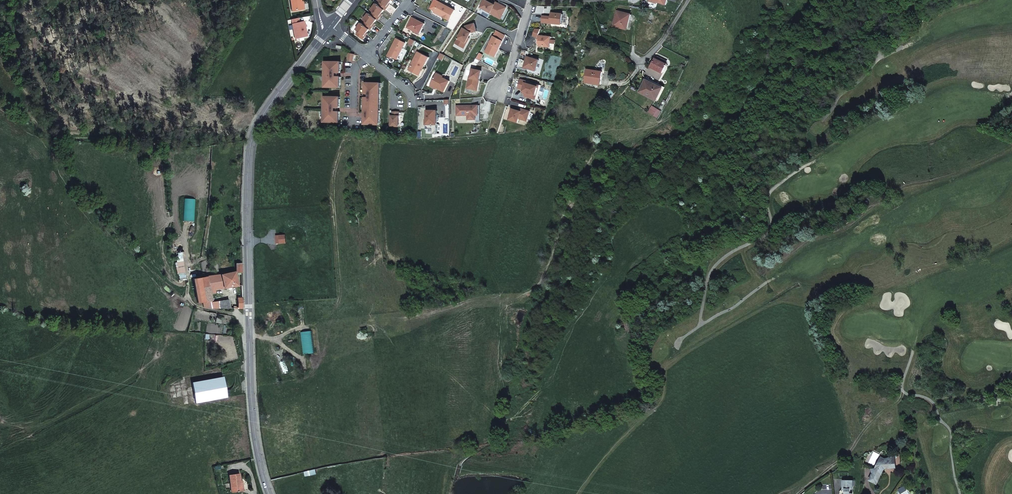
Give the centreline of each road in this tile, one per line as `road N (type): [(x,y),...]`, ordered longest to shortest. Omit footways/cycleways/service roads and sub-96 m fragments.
road 1 (tertiary): [(269,493),(251,399),(249,149),(260,117),(330,27)]

